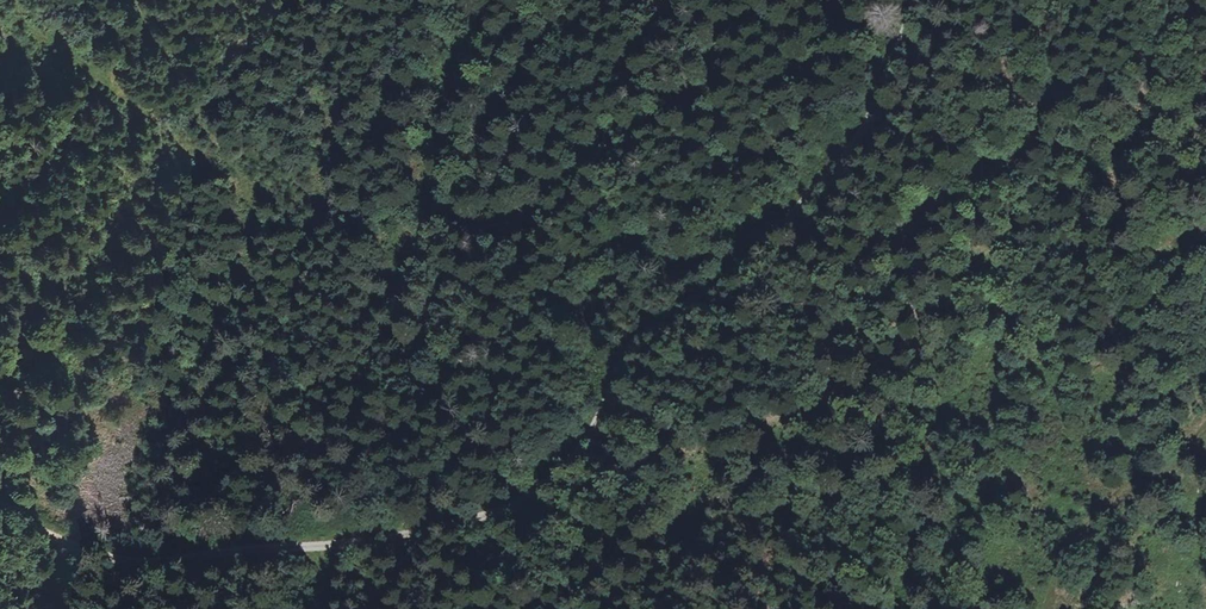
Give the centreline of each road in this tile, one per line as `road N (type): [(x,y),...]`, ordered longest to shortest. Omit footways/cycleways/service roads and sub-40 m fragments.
road 1 (track): [(918,0),(852,148),(713,287),(635,341),(582,449),(529,495),(471,520),(388,539),(123,561),(98,556),(0,503)]
road 2 (track): [(270,185),(135,120),(18,37),(0,6)]

